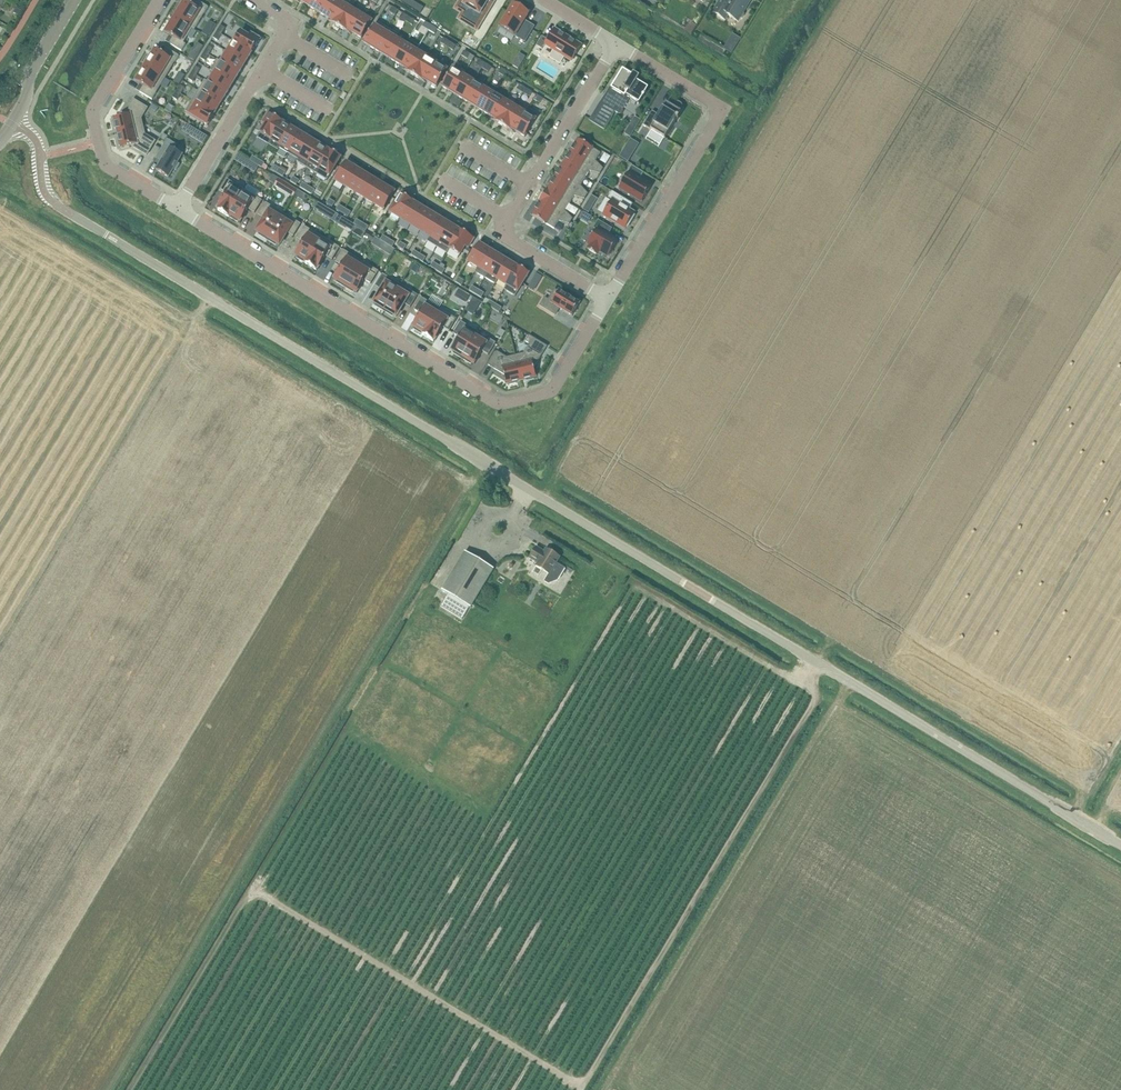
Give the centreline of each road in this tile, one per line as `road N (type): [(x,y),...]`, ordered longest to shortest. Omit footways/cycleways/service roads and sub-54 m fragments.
road 1 (unclassified): [(1120,843),(52,201),(43,190),(37,141),(12,124)]
road 2 (residential): [(178,207),(507,404),(555,388),(607,296)]
road 3 (residential): [(607,296),(722,110),(614,43)]
road 4 (residential): [(614,43),(506,232),(607,296)]
road 5 (residential): [(160,0),(93,110),(108,166),(178,207)]
road 6 (residential): [(255,0),(289,27),(178,207)]
road 7 (tertiary): [(12,124),(30,75),(74,0)]

